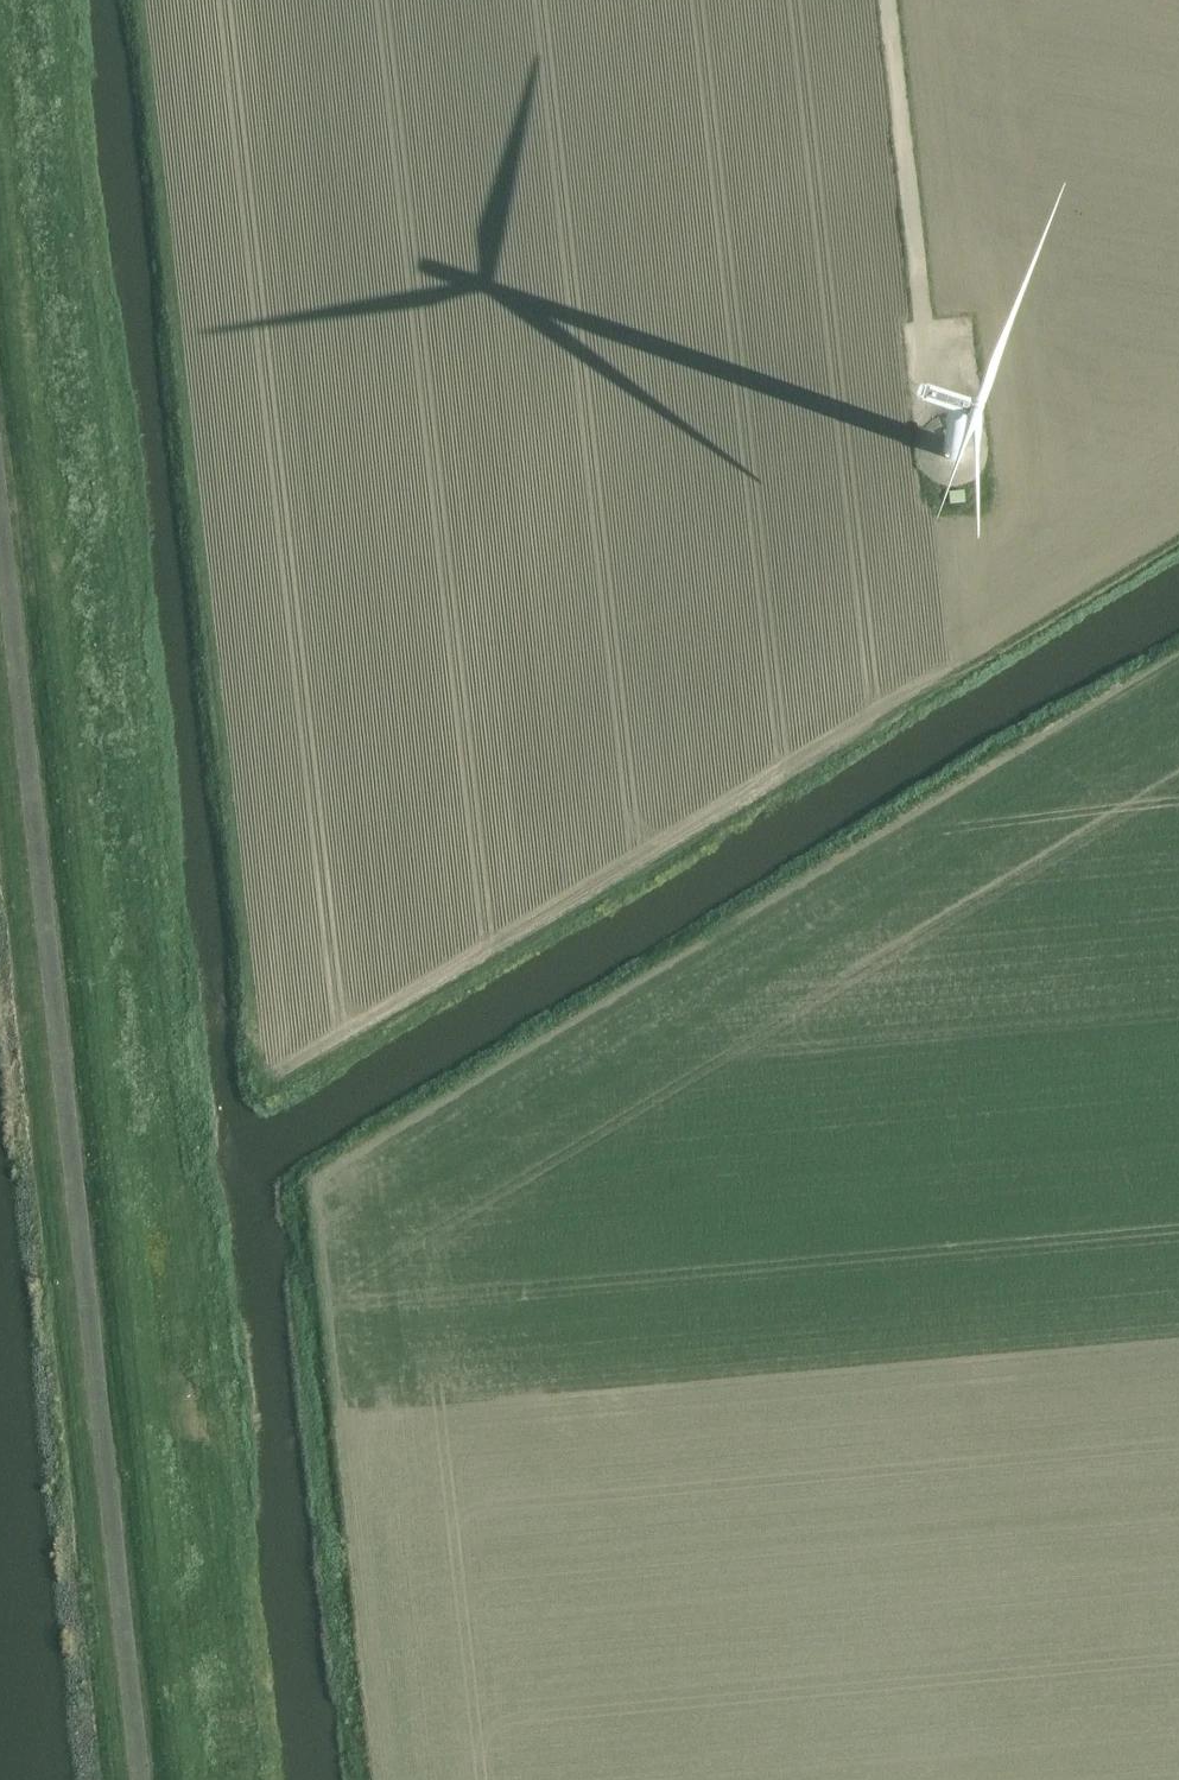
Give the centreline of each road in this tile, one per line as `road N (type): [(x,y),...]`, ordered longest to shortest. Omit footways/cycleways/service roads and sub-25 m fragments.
road 1 (unclassified): [(143,1779),(0,493)]

